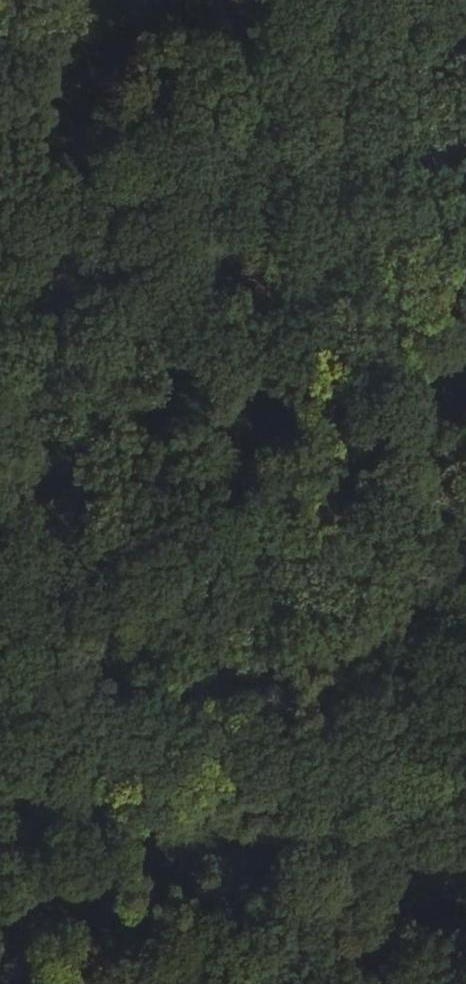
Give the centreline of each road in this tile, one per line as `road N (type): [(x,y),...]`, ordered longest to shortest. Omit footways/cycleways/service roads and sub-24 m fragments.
road 1 (track): [(465,248),(73,983)]

